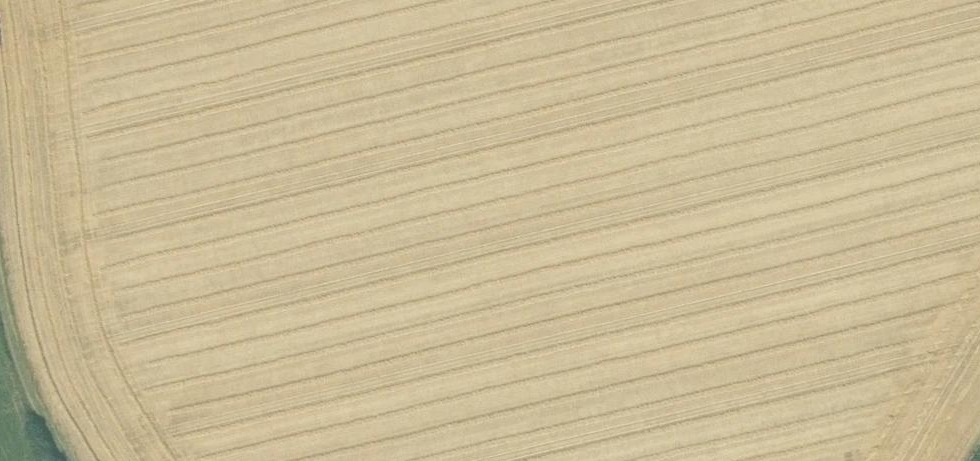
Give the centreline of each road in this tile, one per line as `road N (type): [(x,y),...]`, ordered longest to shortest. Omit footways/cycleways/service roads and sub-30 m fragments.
road 1 (track): [(0,290),(34,406),(66,460)]

